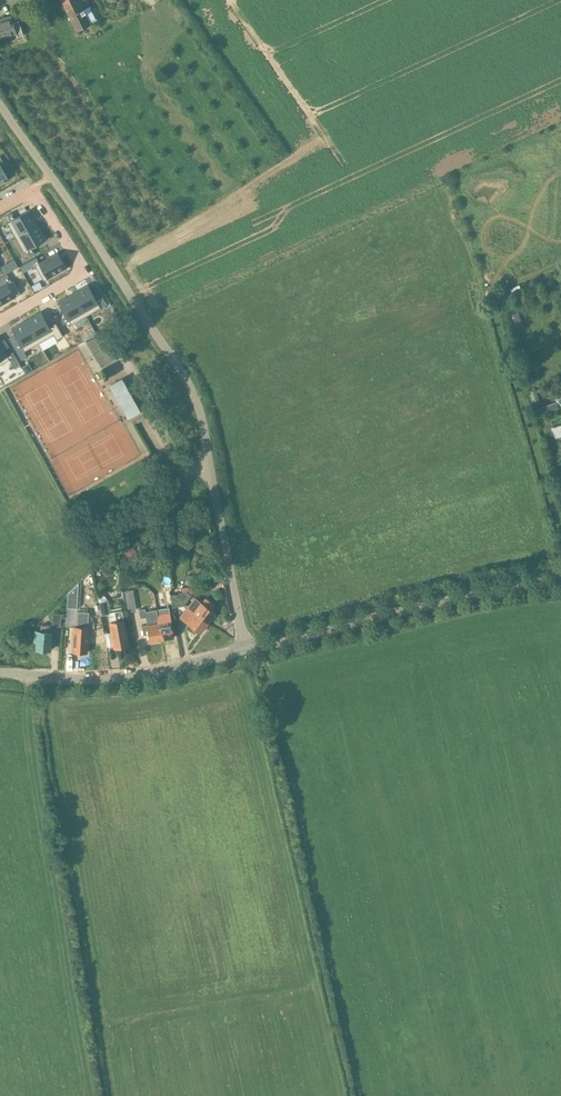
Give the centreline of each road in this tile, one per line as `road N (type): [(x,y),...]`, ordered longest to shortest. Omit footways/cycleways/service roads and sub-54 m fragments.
road 1 (unclassified): [(244,649),(197,403),(0,105)]
road 2 (unclassified): [(560,577),(244,649)]
road 3 (unclassified): [(244,649),(98,679),(0,672)]
road 4 (residential): [(0,319),(81,274),(31,187)]

